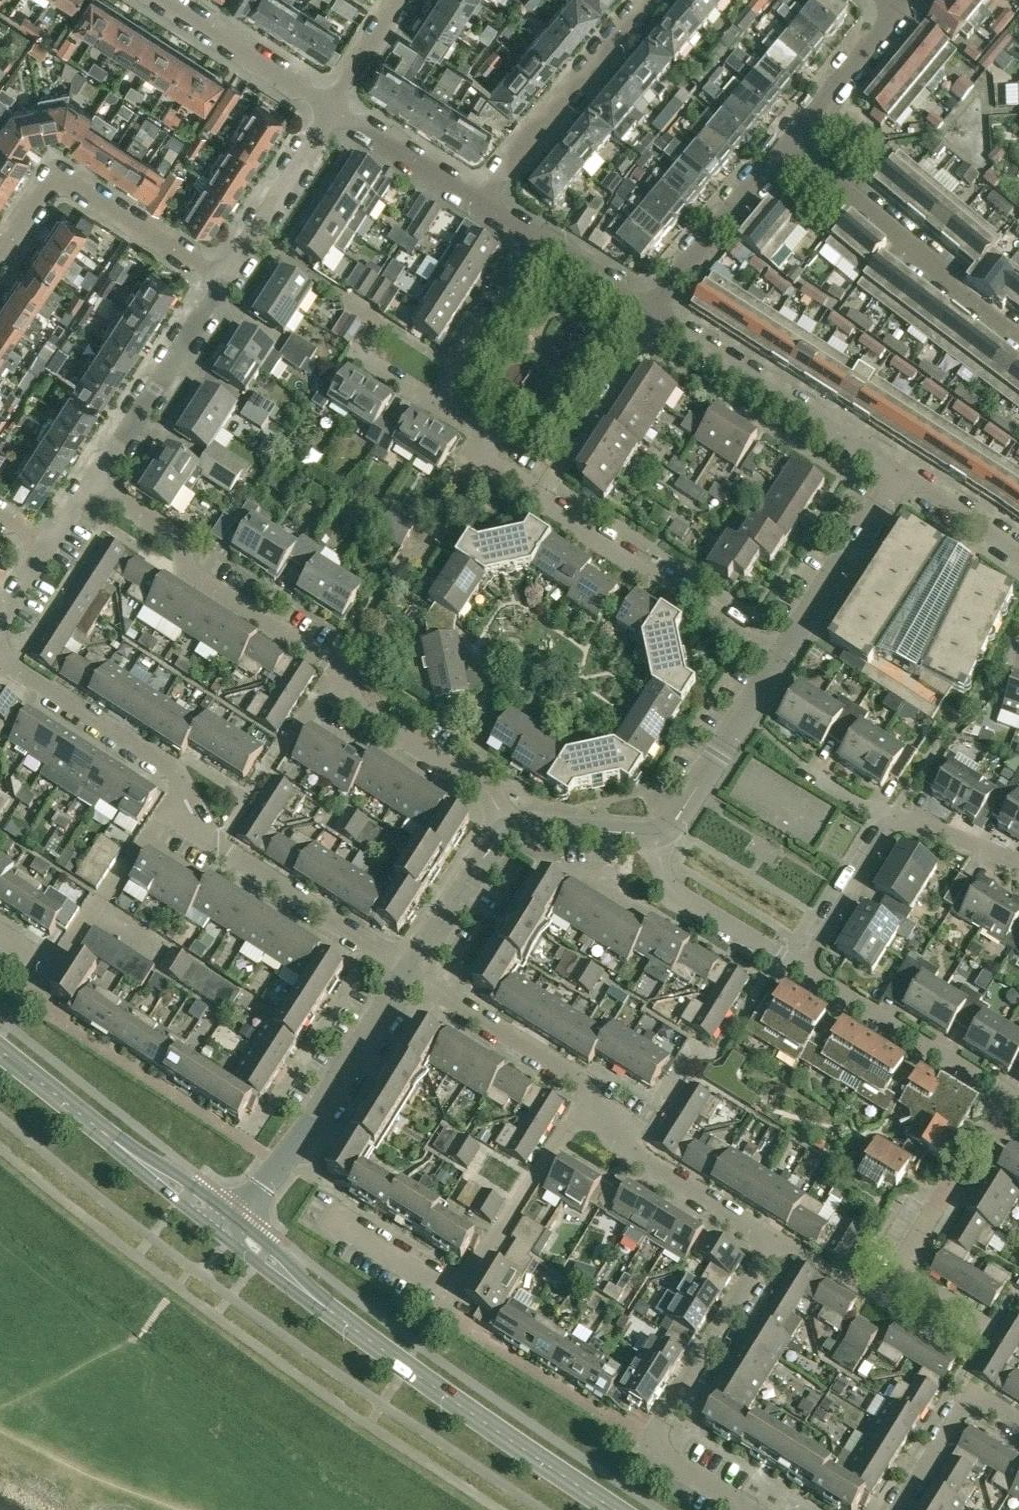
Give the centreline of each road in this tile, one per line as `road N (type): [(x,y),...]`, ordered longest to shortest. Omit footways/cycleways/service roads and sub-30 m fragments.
road 1 (residential): [(512,832),(483,789),(355,706),(339,668),(190,572),(179,539),(93,484)]
road 2 (tertiary): [(615,1509),(406,1367),(232,1230)]
road 3 (residential): [(782,658),(482,465),(487,435),(433,401)]
road 4 (residential): [(333,1219),(454,1294),(584,1101)]
road 5 (residential): [(751,1509),(647,1443),(774,1238)]
road 6 (residential): [(232,1230),(399,999),(410,969)]
road 7 (residential): [(410,969),(204,834),(181,787)]
road 8 (residential): [(788,145),(1018,335)]
road 9 (residential): [(899,474),(651,312)]
road 10 (tertiary): [(232,1230),(0,1050)]
road 11 (residential): [(0,258),(47,191),(71,188),(226,280)]
road 12 (residential): [(0,932),(53,966),(181,787)]
road 13 (residential): [(480,202),(647,0)]
road 14 (residential): [(1018,1102),(801,970)]
road 15 (residential): [(93,484),(226,280)]
road 16 (residential): [(774,1238),(636,1154),(584,1101)]
road 17 (residential): [(181,787),(174,764),(0,655)]
road 18 (residential): [(584,1101),(583,1078),(410,969)]
road 19 (residential): [(782,658),(899,474)]
road 20 (residential): [(656,833),(676,820),(782,658)]
road 21 (residential): [(788,145),(651,312)]
road 22 (residential): [(896,1272),(951,1171),(964,1153),(995,1141),(1018,1102)]
road 23 (residential): [(801,970),(671,889),(656,833)]
road 24 (residential): [(226,280),(332,108)]
road 25 (residential): [(332,108),(165,0)]
road 26 (residential): [(433,401),(540,240)]
road 27 (residential): [(899,1509),(972,1395),(1018,1423)]
road 28 (residential): [(898,822),(801,970)]
road 29 (residential): [(480,202),(332,108)]
road 30 (residential): [(898,11),(788,145)]
road 31 (residential): [(410,969),(419,944),(512,832)]
road 32 (residential): [(512,832),(656,833)]
road 33 (residential): [(1018,555),(899,474)]
road 34 (residential): [(651,312),(540,240)]
road 35 (residential): [(1018,862),(914,819),(898,822)]
road 36 (residential): [(332,108),(399,0)]
road 37 (residential): [(878,1299),(774,1238)]

